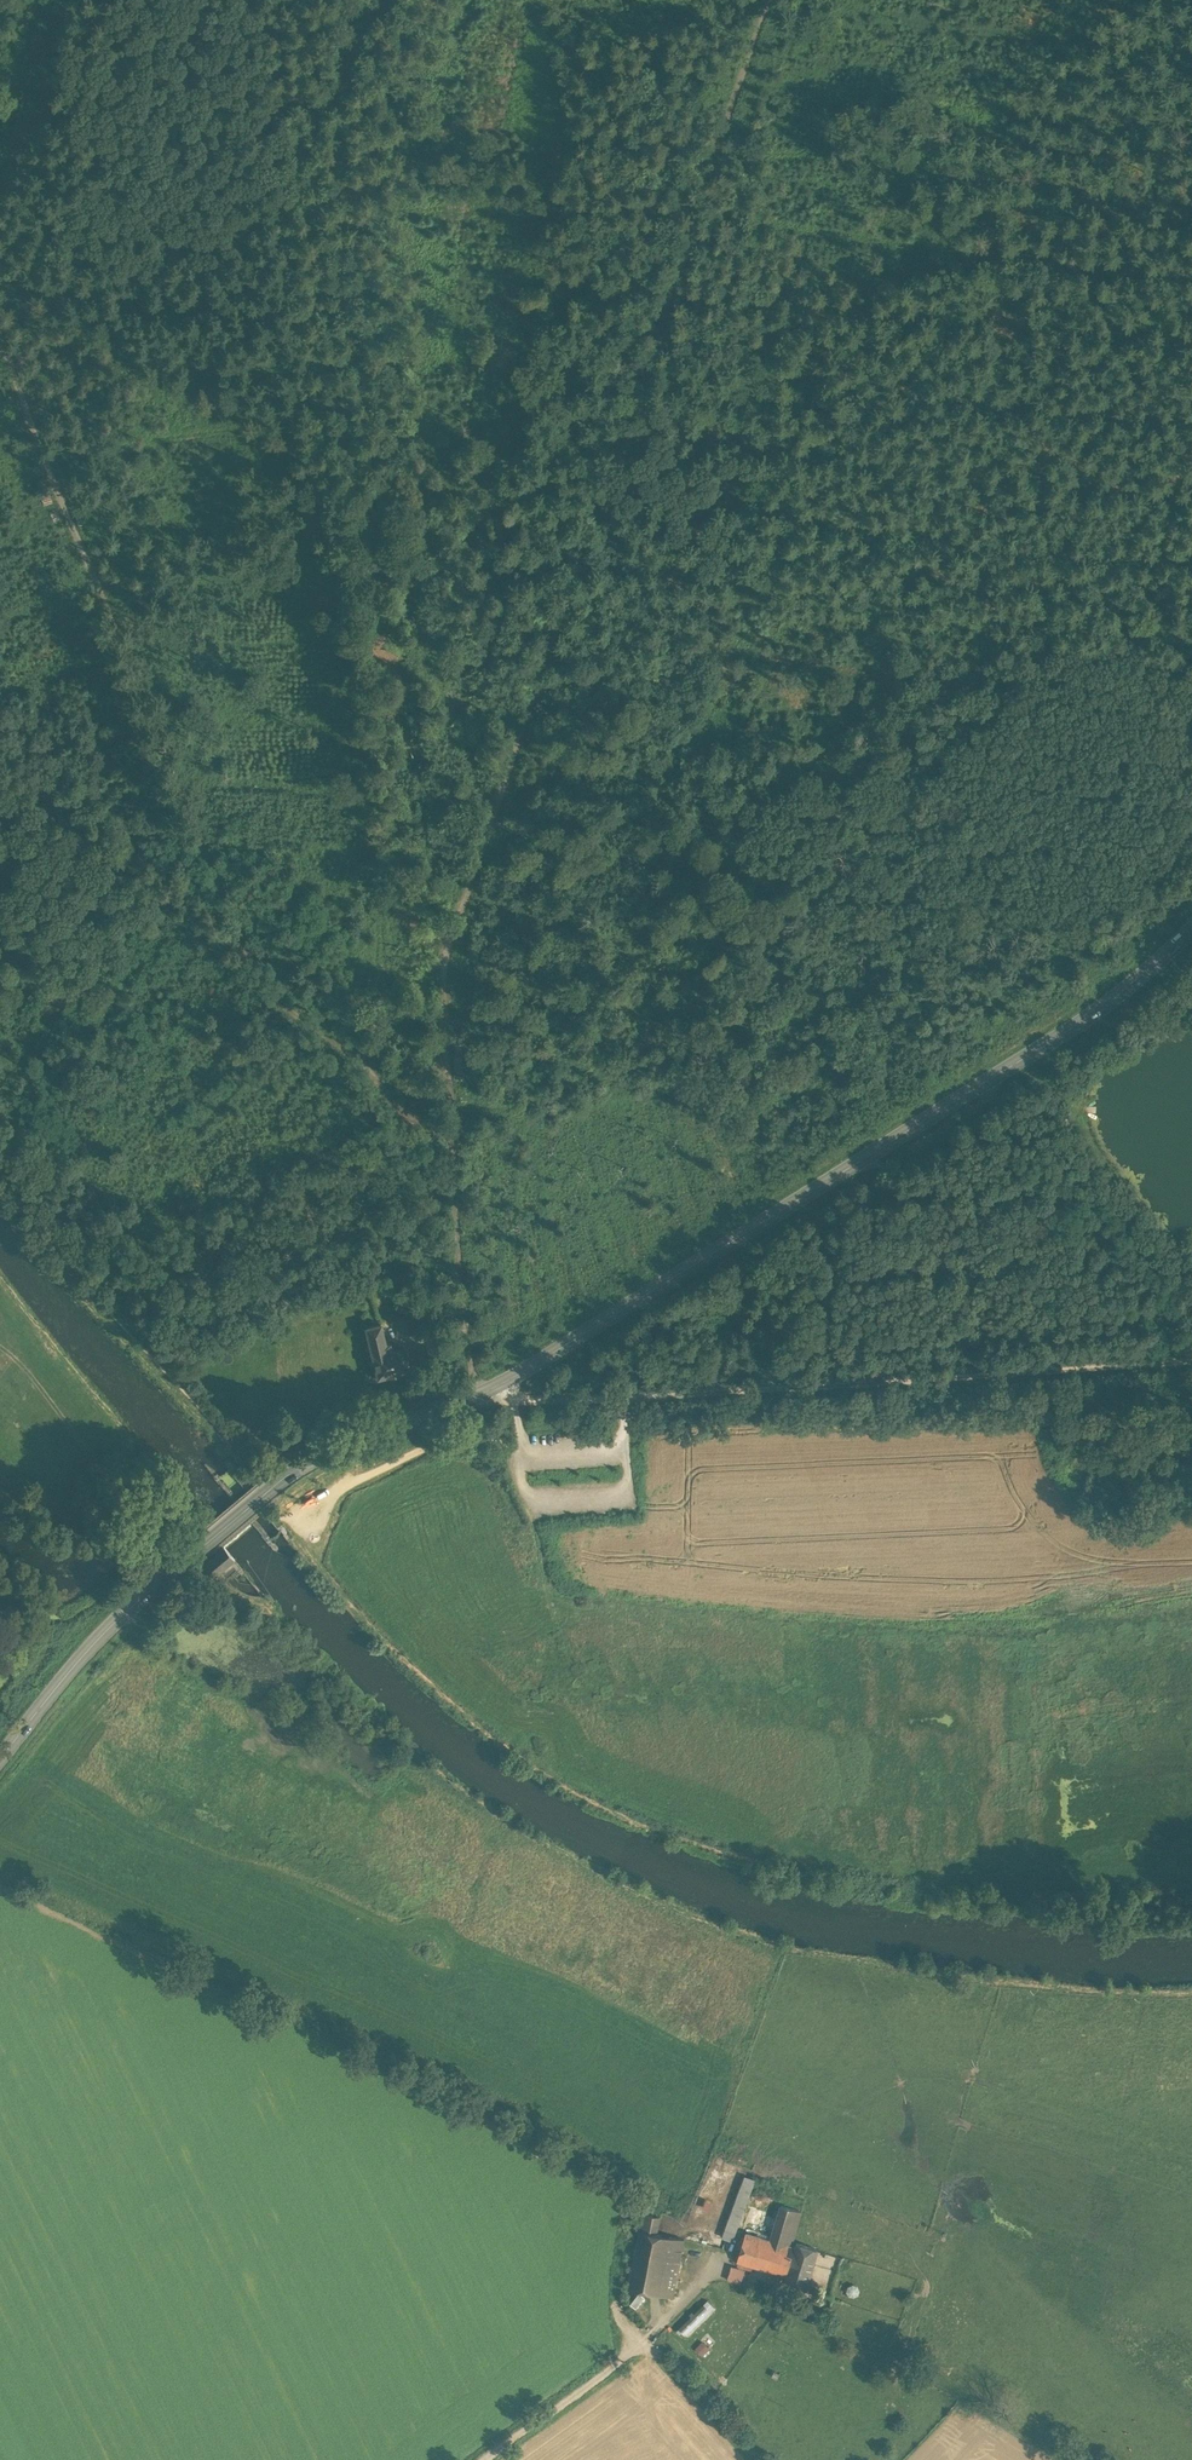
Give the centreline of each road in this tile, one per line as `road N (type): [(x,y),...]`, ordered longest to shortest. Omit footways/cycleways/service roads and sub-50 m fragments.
road 1 (secondary): [(0,1757),(123,1612),(293,1470),(514,1377),(1071,1028),(1191,929)]
road 2 (track): [(770,0),(617,480),(513,729),(445,933)]
road 3 (track): [(241,960),(65,526),(0,316)]
road 4 (track): [(0,1039),(194,1260),(274,1166),(450,1112)]
road 5 (track): [(624,1400),(1191,1359)]
road 6 (track): [(405,1121),(241,960),(0,787)]
road 7 (track): [(394,494),(355,216),(340,44),(346,0)]
road 8 (track): [(471,1397),(445,933)]
road 9 (track): [(0,275),(329,484),(394,494)]
road 10 (track): [(445,933),(394,494)]
road 11 (track): [(167,1574),(148,1550),(0,1488)]

